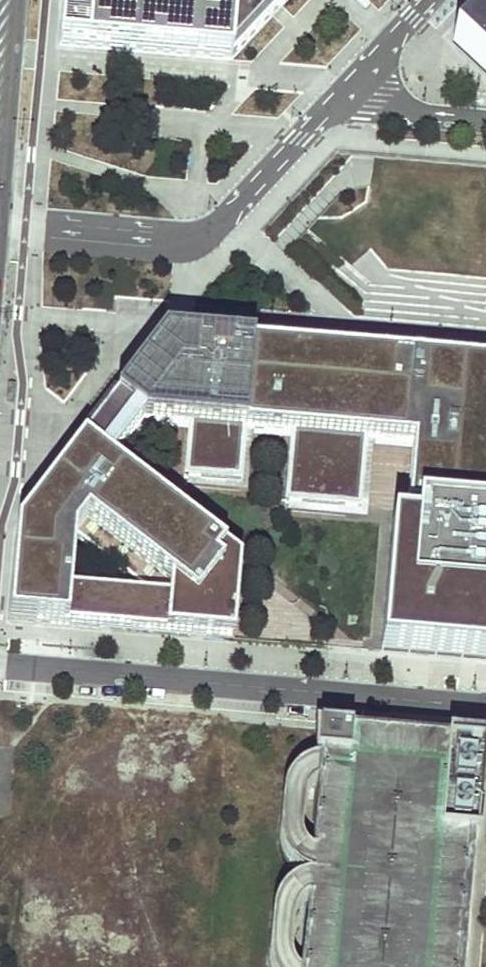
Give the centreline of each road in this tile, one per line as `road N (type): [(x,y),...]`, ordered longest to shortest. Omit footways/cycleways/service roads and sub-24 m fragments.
road 1 (residential): [(0,667),(485,707)]
road 2 (residential): [(0,224),(165,234),(214,224),(349,86)]
road 3 (residential): [(485,122),(378,106),(349,86)]

